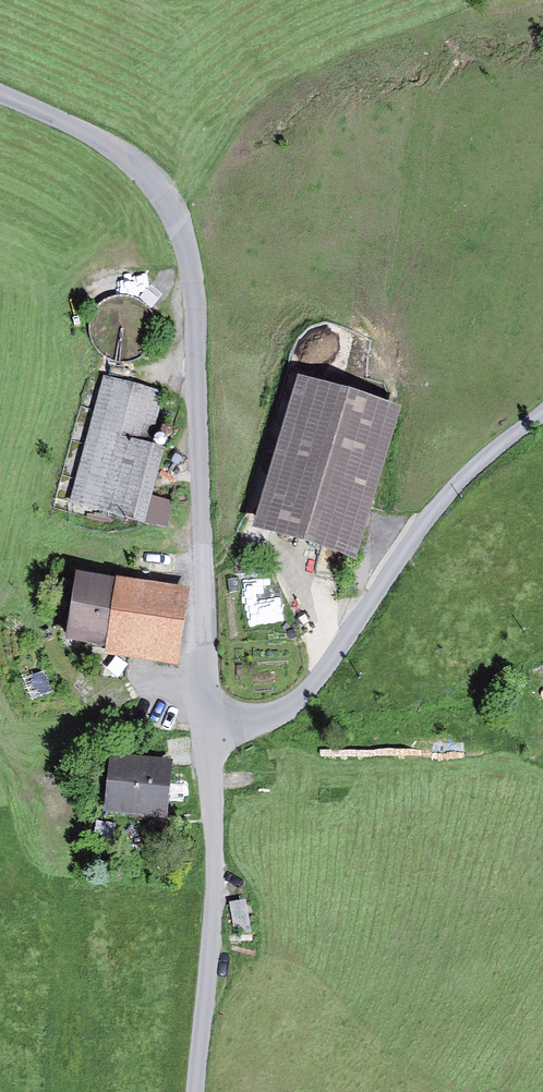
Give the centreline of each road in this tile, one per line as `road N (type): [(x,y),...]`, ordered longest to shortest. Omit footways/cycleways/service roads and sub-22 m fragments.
road 1 (unclassified): [(211,730),(193,304),(180,228),(149,176),(127,157),(0,95)]
road 2 (unclassified): [(211,730),(265,716),(304,693),(444,498),(542,412)]
road 3 (unclassified): [(195,1091),(216,919),(211,730)]

